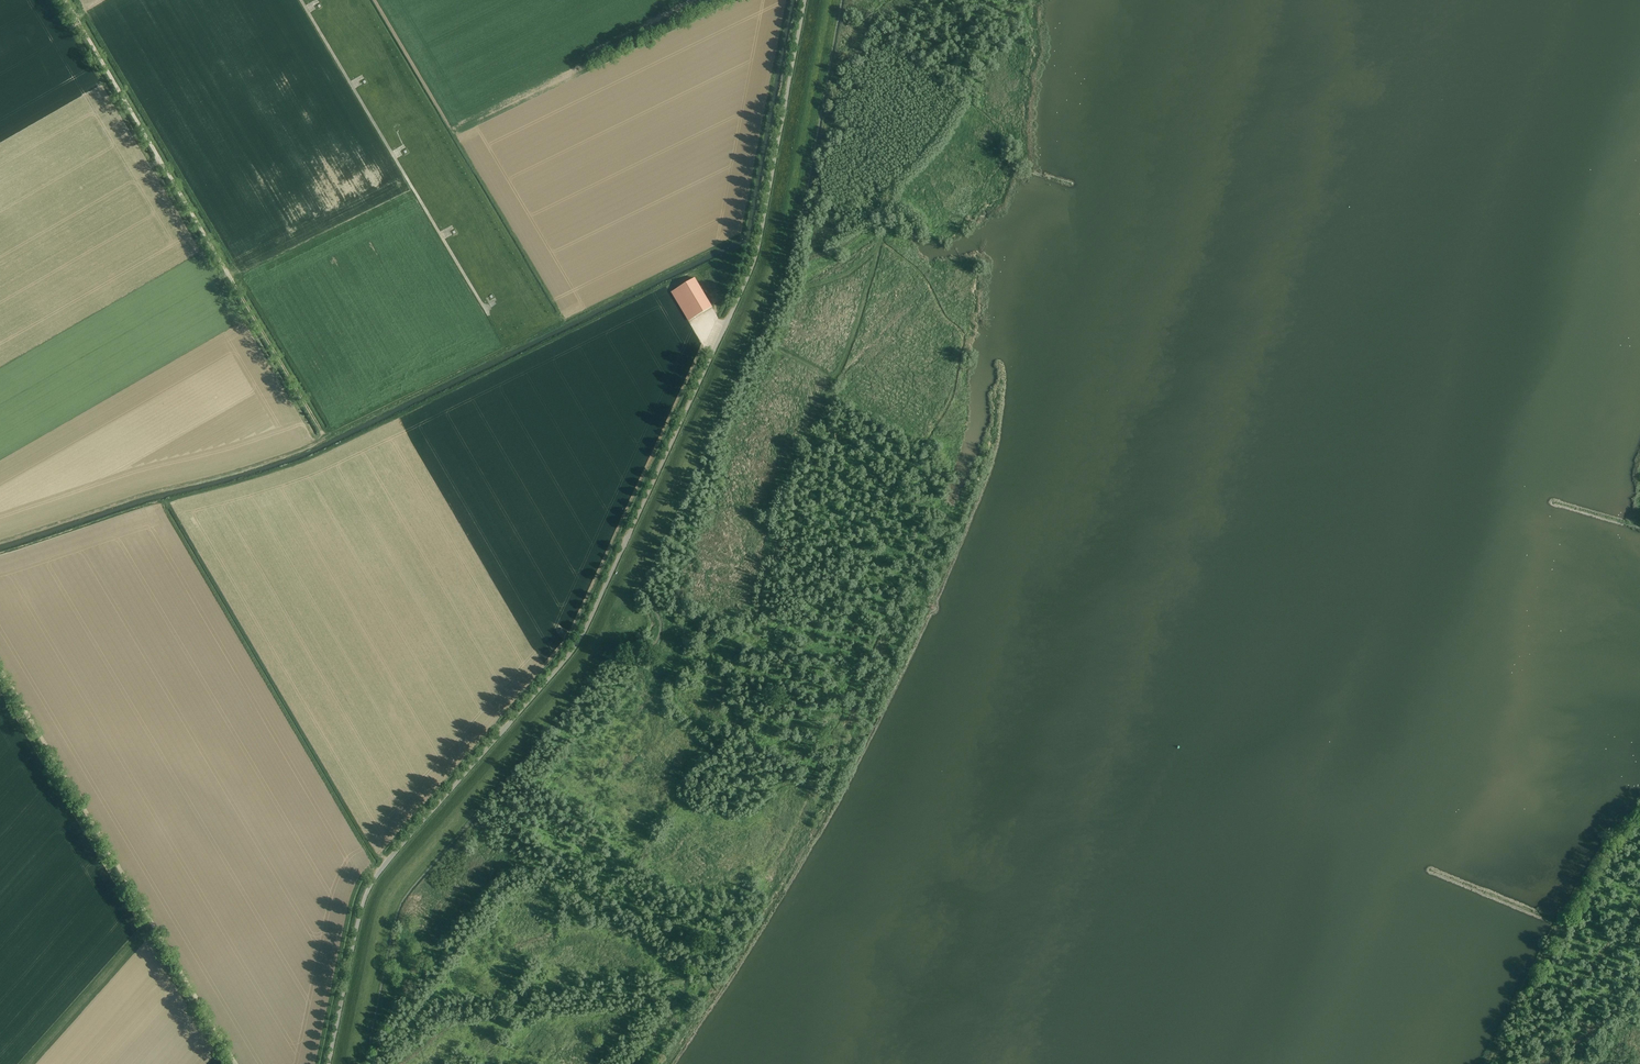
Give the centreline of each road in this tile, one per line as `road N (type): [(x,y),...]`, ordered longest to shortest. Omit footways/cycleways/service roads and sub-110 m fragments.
road 1 (unclassified): [(328,1063),(370,885),(571,653),(749,274),(804,0)]
road 2 (track): [(320,428),(65,0)]
road 3 (track): [(235,1063),(0,669)]
road 4 (track): [(588,67),(720,0)]

